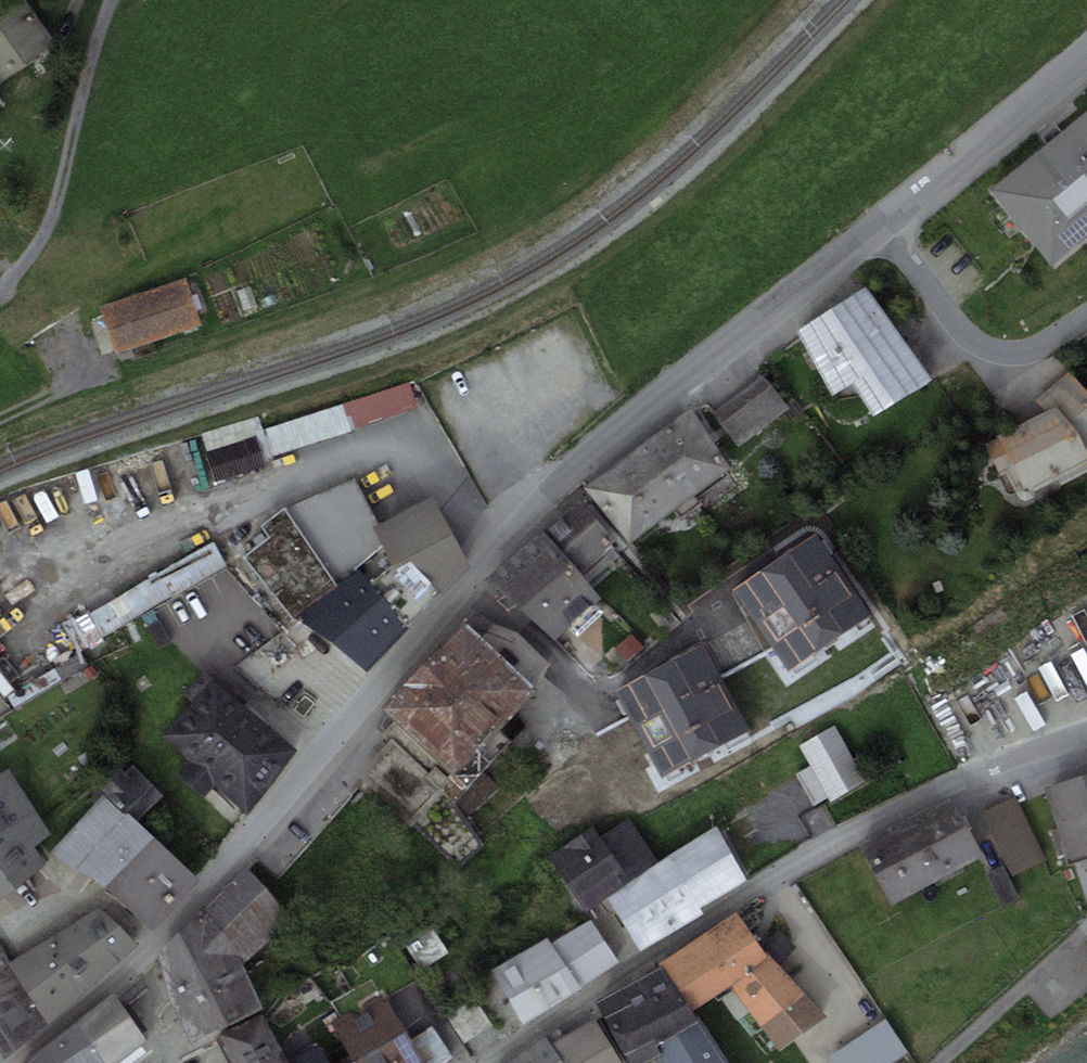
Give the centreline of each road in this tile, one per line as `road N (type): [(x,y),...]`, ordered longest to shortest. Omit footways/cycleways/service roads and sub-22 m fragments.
road 1 (tertiary): [(153,944),(555,486),(880,227)]
road 2 (residential): [(1086,734),(988,769),(824,848),(479,1062)]
road 3 (track): [(0,289),(50,220),(110,0)]
road 4 (residential): [(880,227),(961,329),(987,348),(1034,349),(1086,317)]
road 5 (tertiary): [(880,227),(1086,53)]
road 6 (tertiary): [(13,1062),(153,944)]
road 7 (residential): [(153,944),(100,899),(0,927)]
road 8 (track): [(0,418),(77,376),(72,338)]

